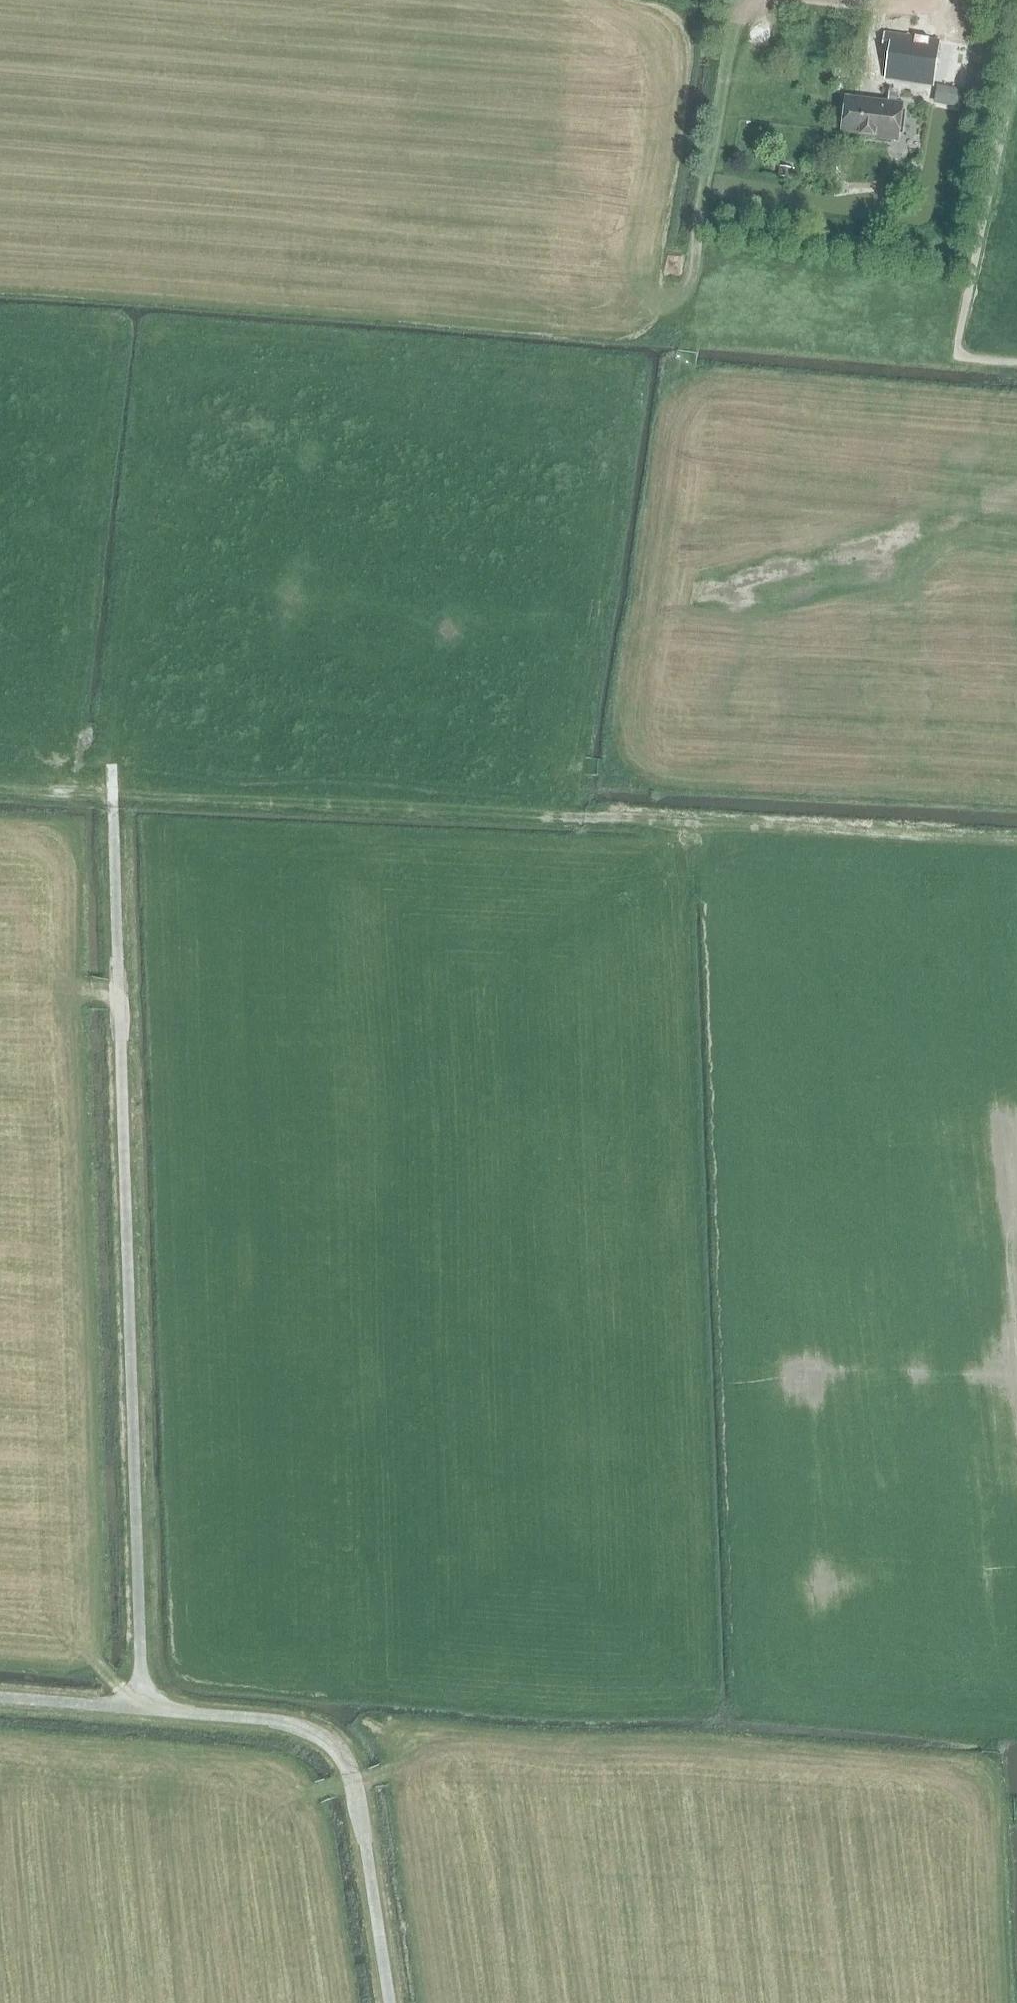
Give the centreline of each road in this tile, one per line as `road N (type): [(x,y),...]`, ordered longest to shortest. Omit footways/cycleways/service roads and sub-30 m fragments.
road 1 (track): [(111,768),(142,1709)]
road 2 (track): [(390,2002),(356,1784),(331,1744),(269,1721),(0,1697)]

